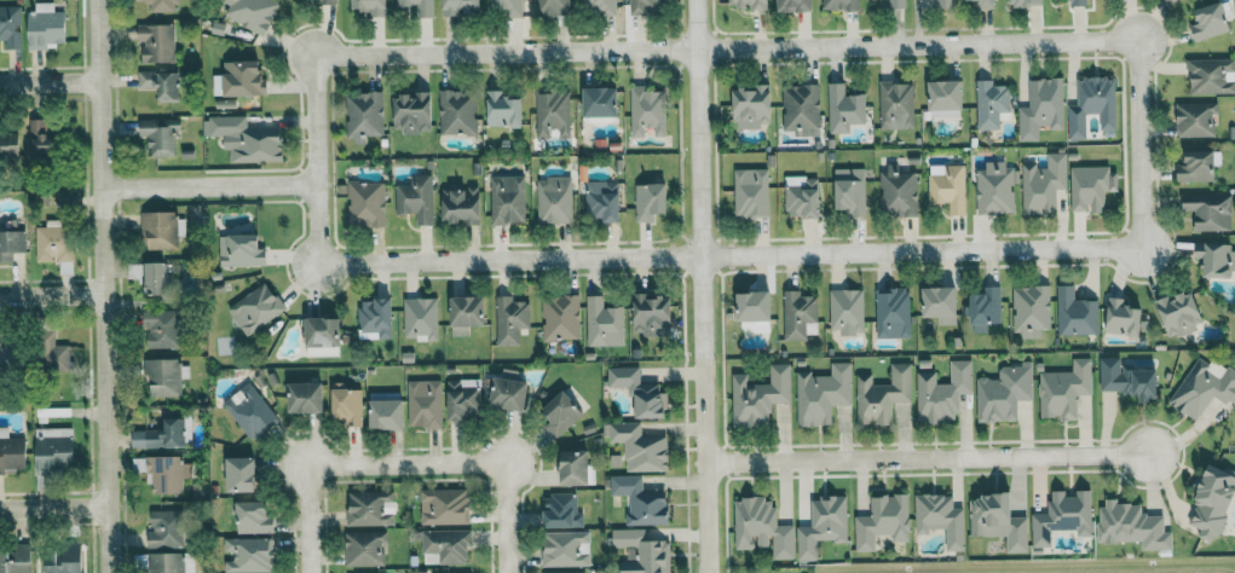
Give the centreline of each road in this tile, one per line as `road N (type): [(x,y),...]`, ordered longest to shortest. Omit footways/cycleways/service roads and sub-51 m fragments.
road 1 (residential): [(696,0),(709,572)]
road 2 (residential): [(109,572),(98,0)]
road 3 (residential): [(697,51),(1136,40),(1138,147)]
road 4 (residential): [(1138,147),(1142,248),(702,256)]
road 5 (residential): [(697,51),(314,57),(316,184)]
road 6 (residential): [(316,184),(318,265),(702,256)]
road 7 (residential): [(706,464),(1155,455)]
road 8 (residential): [(316,184),(102,187)]
road 9 (residential): [(507,572),(504,462),(405,463)]
road 10 (residential): [(405,463),(307,464),(310,572)]

